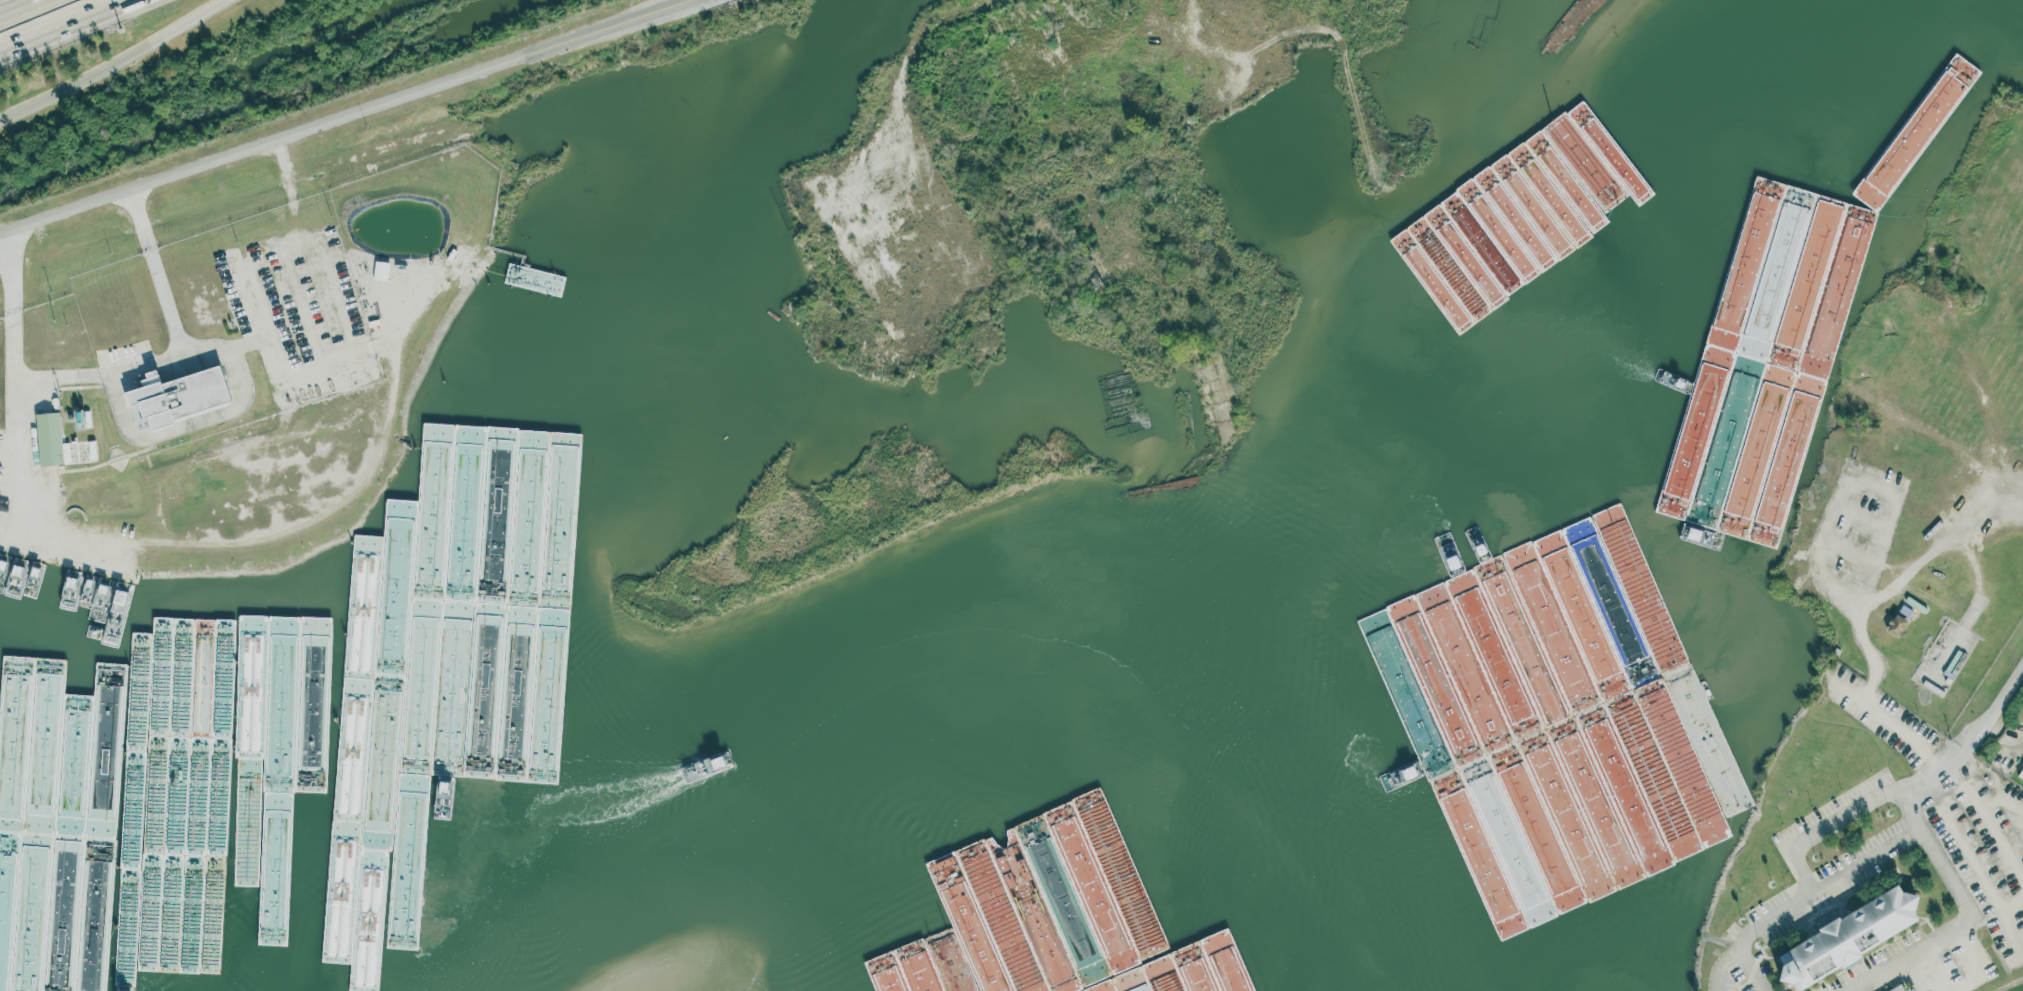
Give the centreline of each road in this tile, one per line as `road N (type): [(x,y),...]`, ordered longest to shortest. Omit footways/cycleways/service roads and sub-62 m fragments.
road 1 (residential): [(0,234),(695,0)]
road 2 (residential): [(1936,829),(1763,927),(1760,942),(1783,990)]
road 3 (motorway): [(0,124),(73,91),(225,0)]
road 4 (residential): [(1855,990),(1982,909),(1936,829)]
road 5 (residential): [(2022,685),(1967,774),(1924,787),(1936,829)]
road 6 (motorway): [(0,49),(117,0)]

